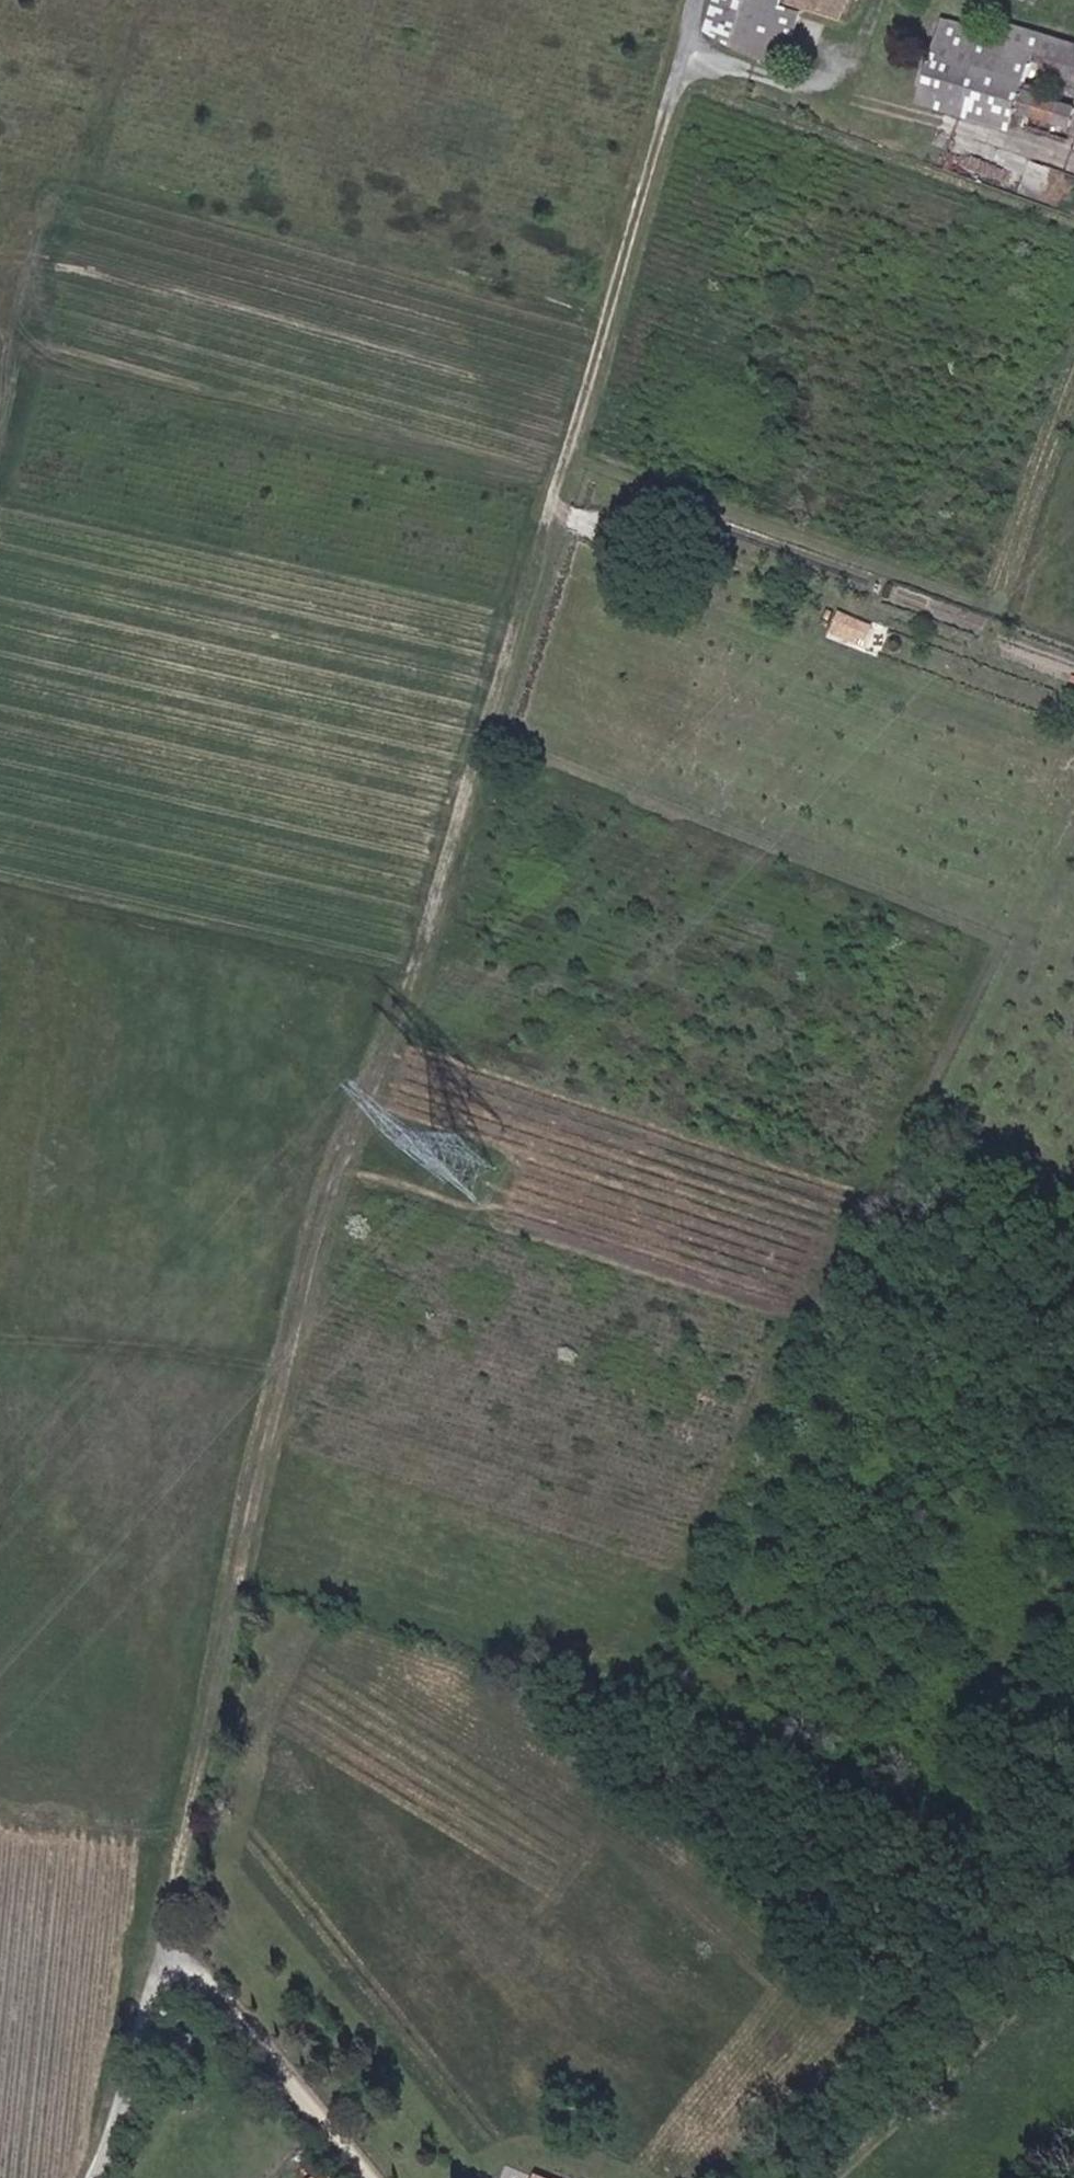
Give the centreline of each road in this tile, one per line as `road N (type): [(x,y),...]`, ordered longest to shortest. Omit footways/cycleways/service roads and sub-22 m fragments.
road 1 (track): [(167,1951),(321,1206),(417,965),(688,50)]
road 2 (residential): [(99,2177),(167,1951)]

